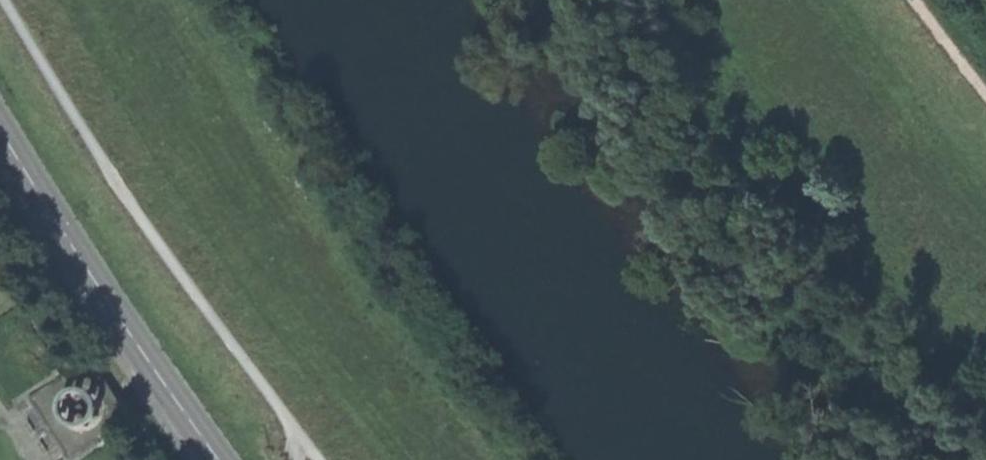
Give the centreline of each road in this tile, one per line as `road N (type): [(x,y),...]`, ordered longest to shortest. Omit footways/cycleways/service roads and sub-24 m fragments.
road 1 (primary): [(229,459),(146,346),(0,114)]

